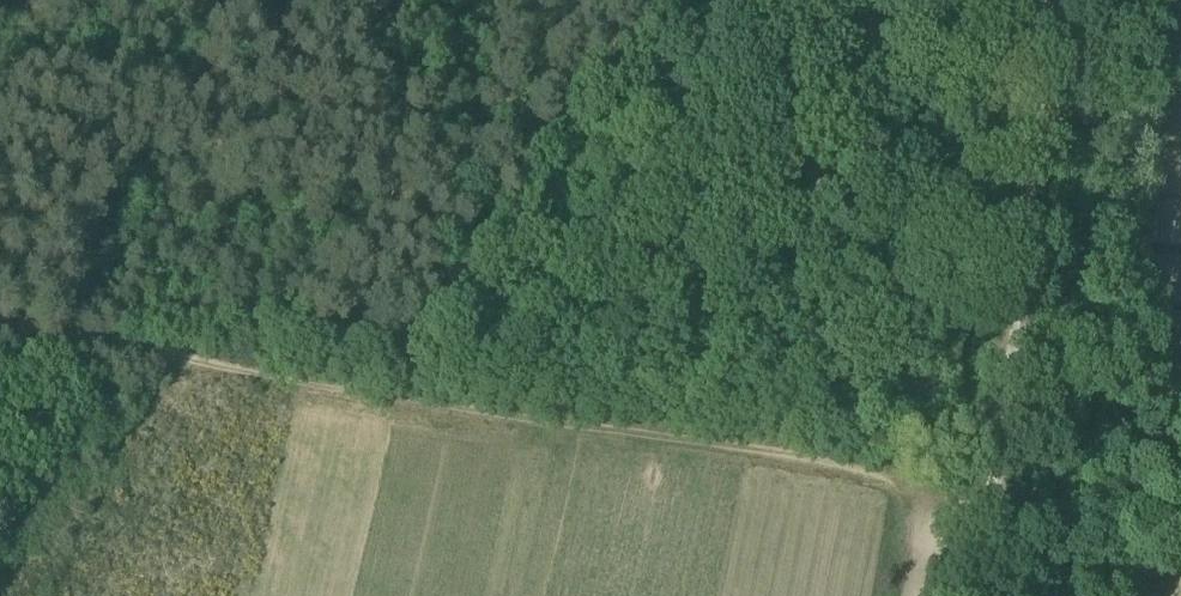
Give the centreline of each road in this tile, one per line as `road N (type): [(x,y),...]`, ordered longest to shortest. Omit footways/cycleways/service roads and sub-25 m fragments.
road 1 (track): [(964,595),(1024,0)]

